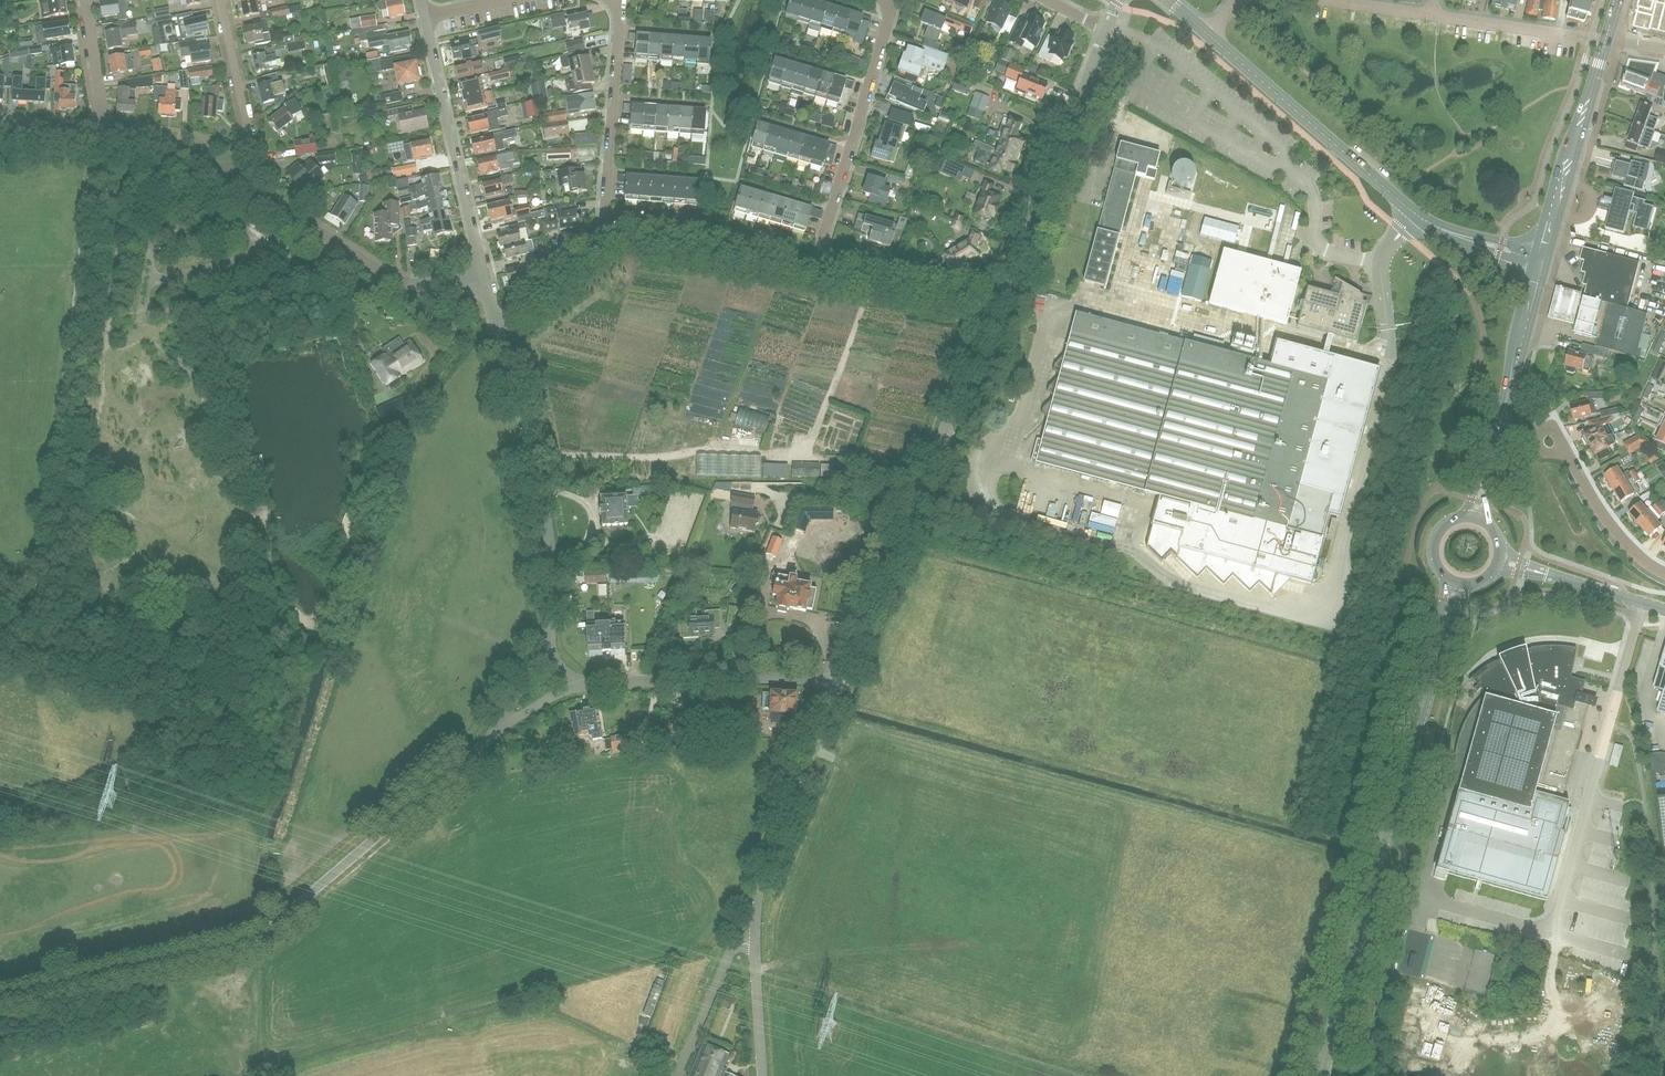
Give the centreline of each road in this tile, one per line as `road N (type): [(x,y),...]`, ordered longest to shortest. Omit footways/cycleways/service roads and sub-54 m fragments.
road 1 (residential): [(0,1004),(252,940),(489,739)]
road 2 (secondary): [(1319,1075),(1455,582)]
road 3 (track): [(94,128),(37,584)]
road 4 (track): [(530,451),(799,451),(815,433),(873,281)]
road 5 (residential): [(840,684),(995,301)]
road 6 (residential): [(549,646),(549,539),(496,324)]
road 7 (residential): [(995,301),(1108,26)]
road 8 (residential): [(485,279),(429,287),(394,278),(231,175)]
road 9 (residential): [(815,271),(894,0)]
road 10 (tertiary): [(1416,215),(1208,34)]
road 11 (residential): [(756,943),(763,870),(840,684)]
road 12 (residential): [(485,279),(424,17)]
road 13 (secondary): [(1474,519),(1538,270)]
road 14 (residential): [(592,684),(742,677),(840,684)]
road 15 (residential): [(612,241),(605,215),(620,0)]
road 16 (secondary): [(1543,251),(1606,41)]
road 17 (residential): [(815,271),(612,241)]
road 18 (residential): [(995,301),(815,271)]
road 19 (residential): [(220,0),(247,130),(231,175)]
road 20 (unclassified): [(1664,609),(1497,559)]
road 21 (residential): [(678,1075),(732,950),(756,943)]
road 22 (residential): [(1572,35),(1429,15)]
road 23 (residential): [(1664,572),(1627,543),(1573,463)]
road 24 (residential): [(612,241),(496,324)]
road 25 (residential): [(231,175),(159,137),(102,129)]
road 26 (unclassified): [(762,1075),(756,943)]
road 27 (residential): [(102,129),(83,0)]
road 28 (unclassified): [(1388,330),(1380,263),(1416,215)]
road 29 (tertiary): [(1424,220),(1453,243),(1538,270)]
road 30 (tertiary): [(1543,251),(1424,220)]

